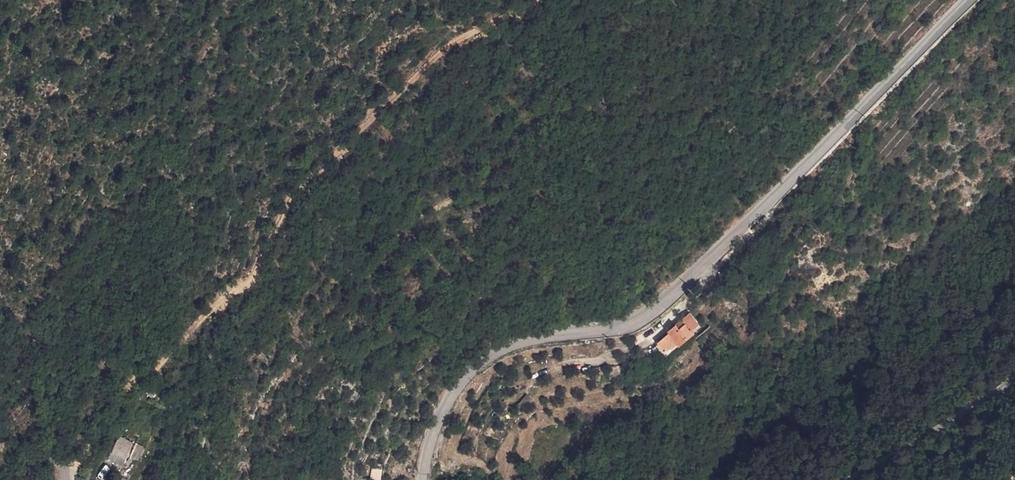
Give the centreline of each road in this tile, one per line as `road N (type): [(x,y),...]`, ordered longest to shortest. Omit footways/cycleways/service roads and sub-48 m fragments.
road 1 (secondary): [(965,0),(659,306),(619,328),(538,338),(488,356),(439,422),(428,479)]
road 2 (unclassified): [(857,479),(1014,381)]

